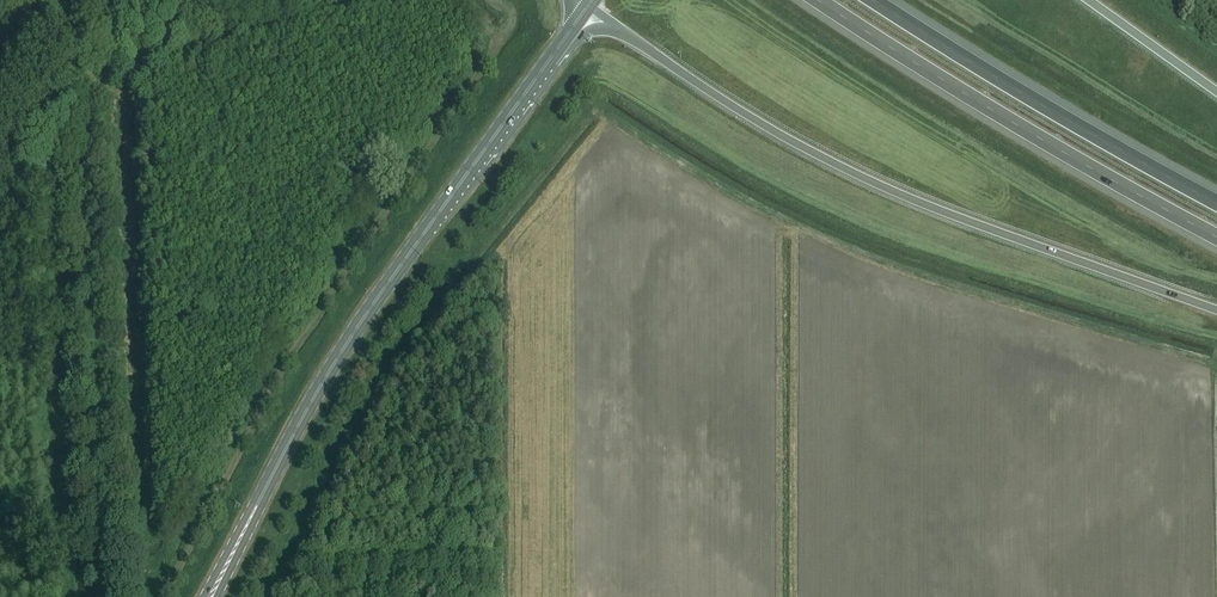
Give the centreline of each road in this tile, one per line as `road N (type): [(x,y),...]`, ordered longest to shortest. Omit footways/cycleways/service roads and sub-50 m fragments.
road 1 (secondary): [(210,596),(366,318),(589,6)]
road 2 (motorway): [(589,6),(821,157),(961,219),(1216,310)]
road 3 (motorway): [(819,0),(1216,237)]
road 4 (motorway): [(1216,201),(878,0)]
road 5 (motorway): [(1216,92),(1089,0)]

